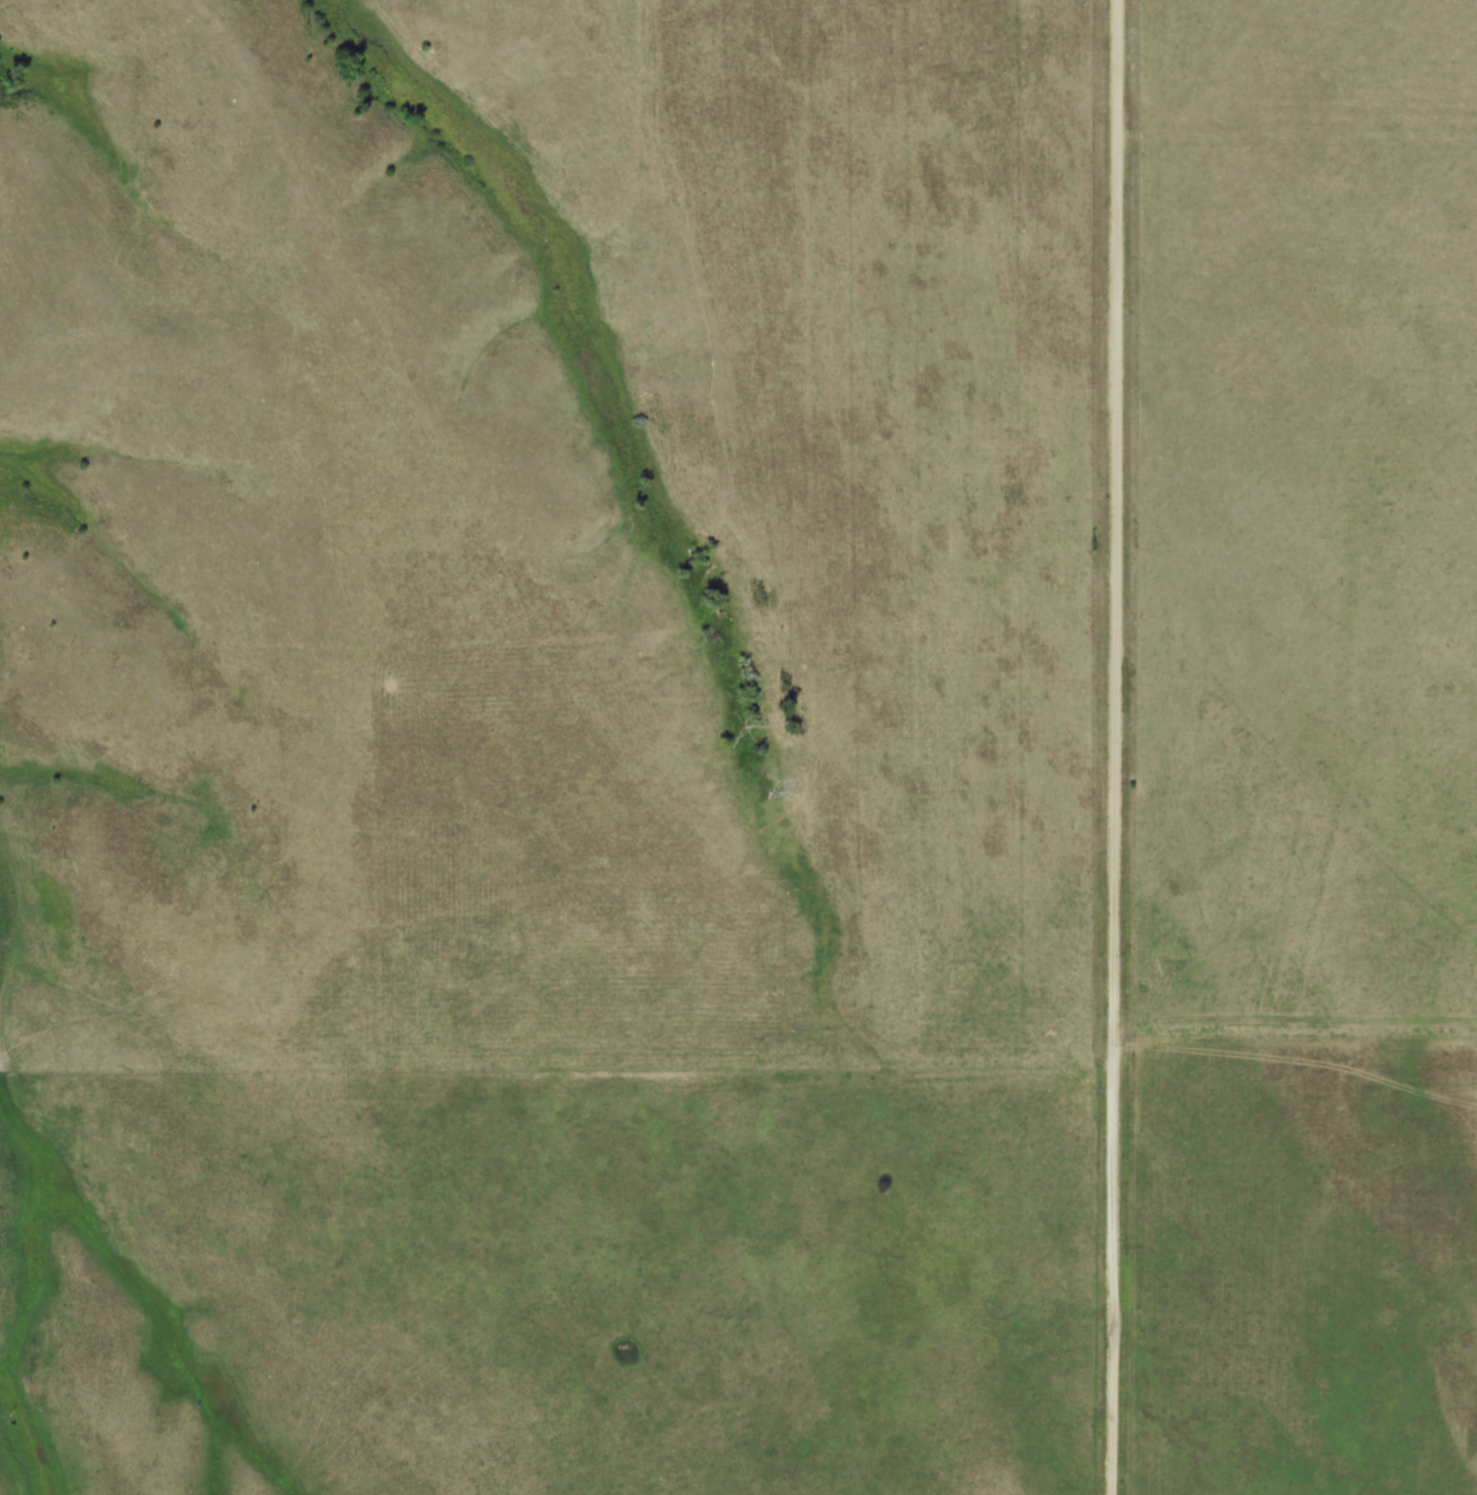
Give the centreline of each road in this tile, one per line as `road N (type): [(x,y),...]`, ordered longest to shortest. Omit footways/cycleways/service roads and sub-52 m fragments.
road 1 (tertiary): [(1109,1494),(1115,0)]

